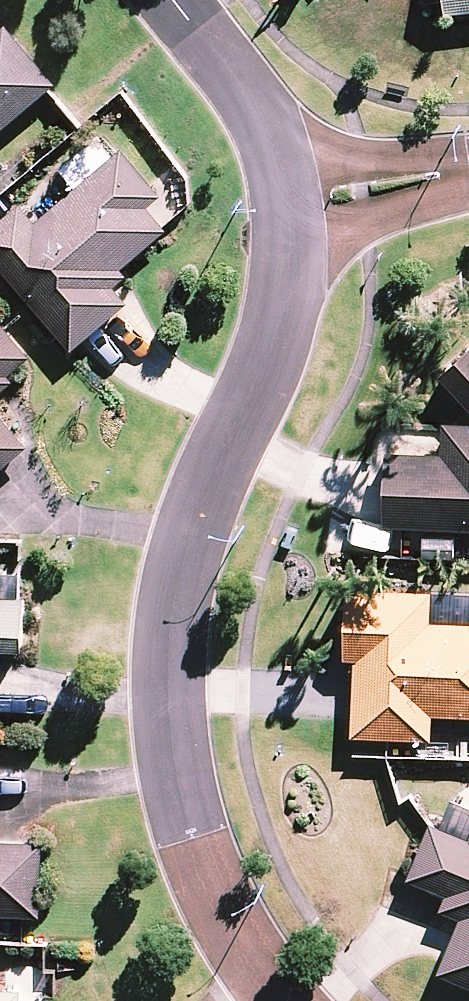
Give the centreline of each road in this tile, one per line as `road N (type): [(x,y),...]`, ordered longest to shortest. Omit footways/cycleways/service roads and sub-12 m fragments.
road 1 (residential): [(281,1000),(214,905),(163,767),(169,620),(272,327),(287,203)]
road 2 (residential): [(287,203),(263,130),(174,0)]
road 3 (residential): [(468,175),(287,203)]

